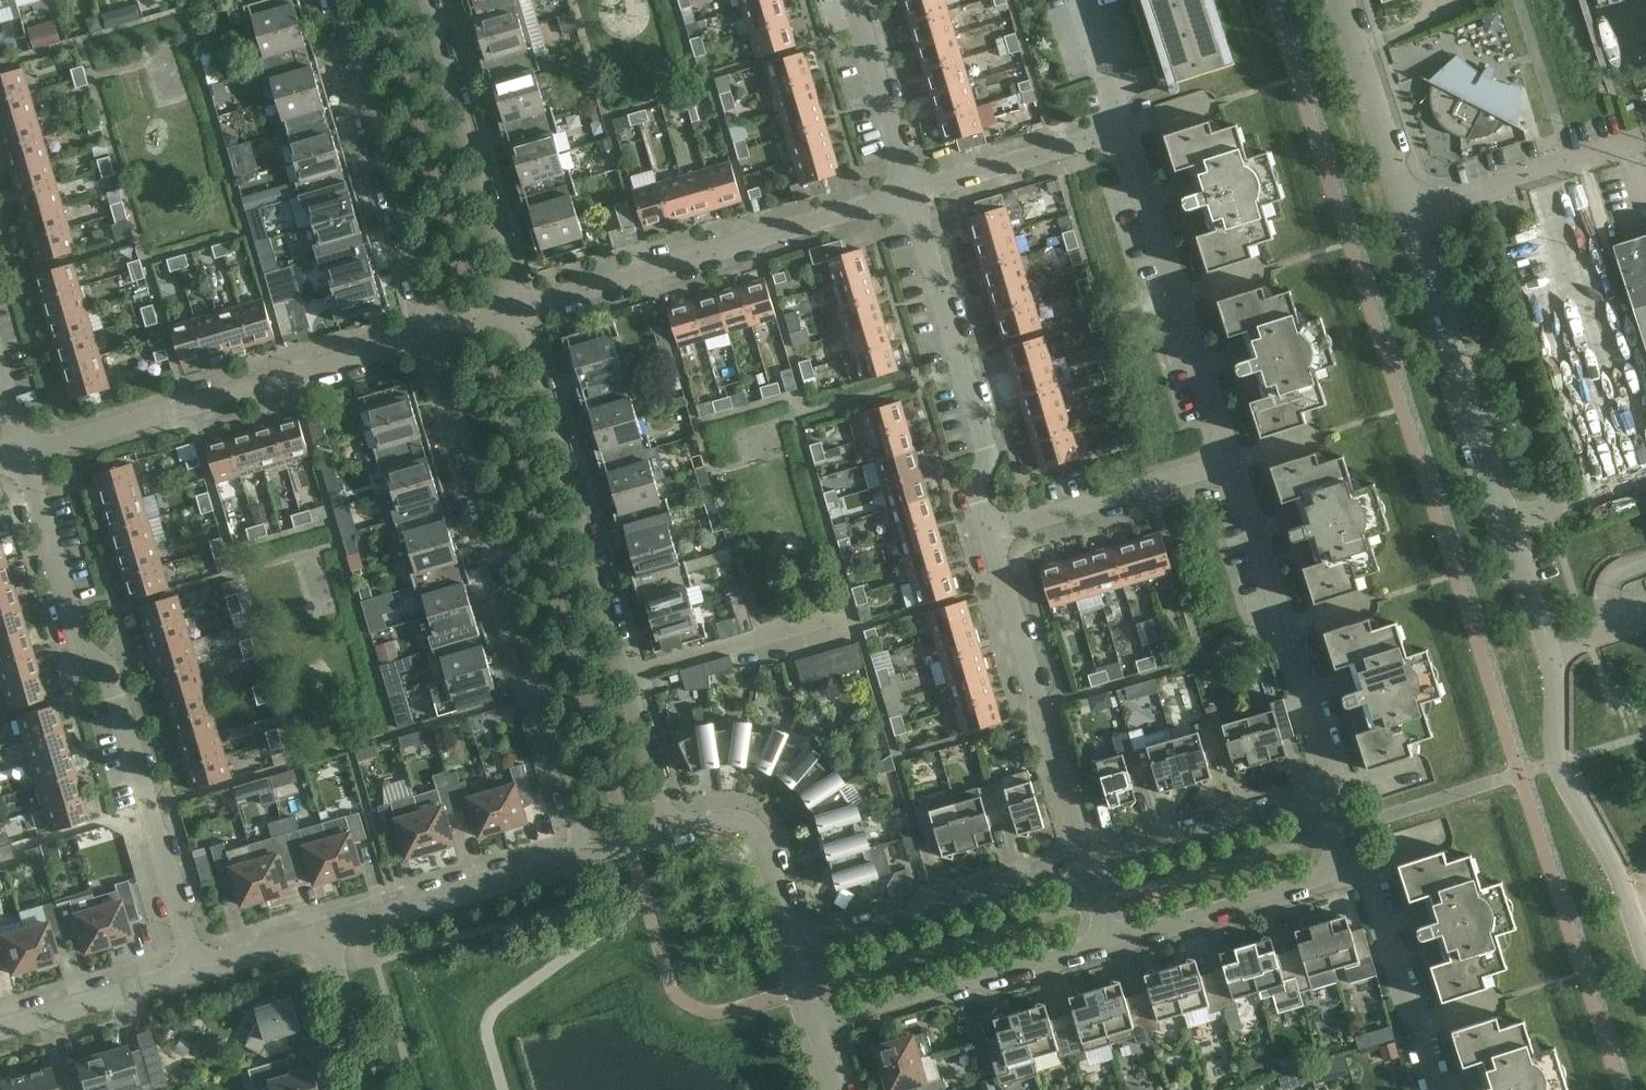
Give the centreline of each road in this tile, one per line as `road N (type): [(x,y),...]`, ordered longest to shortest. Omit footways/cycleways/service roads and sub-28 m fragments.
road 1 (residential): [(196,971),(109,680),(83,657),(22,443)]
road 2 (residential): [(671,835),(517,309)]
road 3 (residential): [(432,334),(587,859)]
road 4 (unclassified): [(1553,650),(1419,217)]
road 5 (residential): [(22,443),(432,334)]
road 6 (residential): [(517,309),(907,194)]
road 7 (residential): [(994,534),(978,483),(985,451),(907,194)]
road 8 (residential): [(1230,468),(1119,133)]
road 9 (residential): [(336,0),(432,334)]
road 10 (residential): [(1319,797),(1328,765),(1230,468)]
road 11 (residential): [(1088,864),(994,534)]
road 12 (residential): [(517,309),(425,0)]
road 13 (unclassified): [(1645,952),(1557,766),(1553,650)]
road 14 (residential): [(1088,864),(793,951)]
road 15 (residential): [(815,1025),(1109,940)]
road 16 (residential): [(324,935),(587,859)]
road 17 (residential): [(994,534),(1230,468)]
road 18 (residential): [(1427,1089),(1370,896),(1340,867)]
road 19 (residential): [(1109,940),(1340,867)]
road 20 (residential): [(1319,797),(1088,864)]
road 21 (residential): [(1419,217),(1346,0)]
road 22 (residential): [(907,194),(1119,133)]
road 23 (residential): [(671,835),(733,820),(760,839),(793,951)]
road 24 (residential): [(0,1027),(196,971)]
road 25 (residential): [(907,194),(853,0)]
road 26 (residential): [(373,1089),(324,935)]
road 27 (residential): [(1085,0),(1118,103),(1119,133)]
road 28 (residential): [(196,971),(324,935)]

